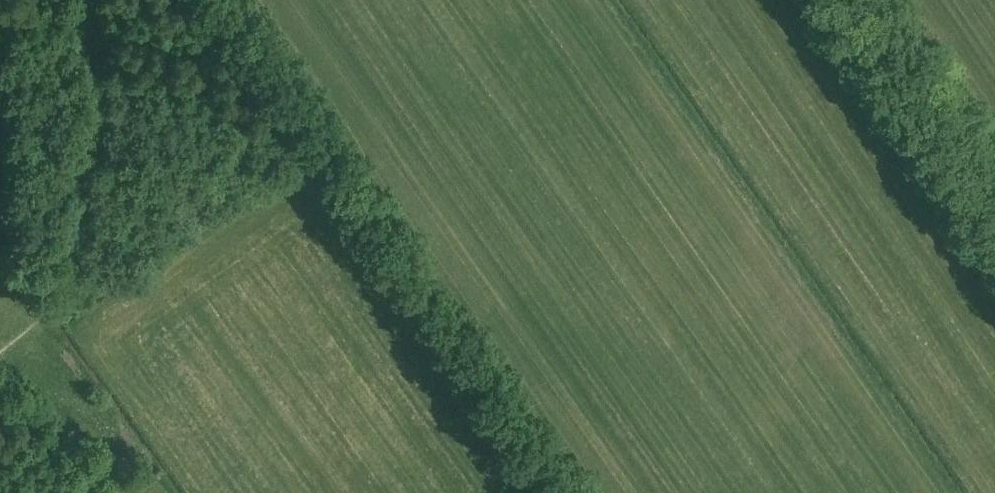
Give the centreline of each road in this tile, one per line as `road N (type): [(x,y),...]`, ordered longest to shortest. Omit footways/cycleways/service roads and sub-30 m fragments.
road 1 (track): [(854,0),(994,213)]

